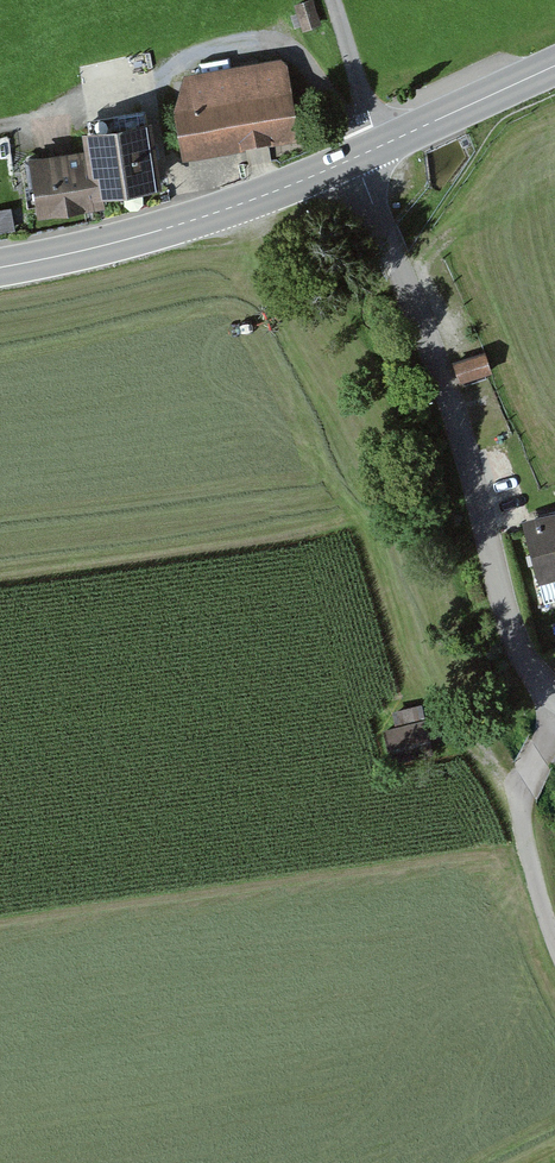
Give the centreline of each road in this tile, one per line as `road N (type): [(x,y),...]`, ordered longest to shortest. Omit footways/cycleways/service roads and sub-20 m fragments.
road 1 (unclassified): [(356,158),(452,404),(509,625),(525,664),(554,699)]
road 2 (residential): [(372,126),(293,52),(266,43),(177,60),(0,126)]
road 3 (secondary): [(356,158),(147,235),(0,268)]
road 4 (unclassified): [(554,723),(519,806),(554,947)]
road 5 (secondary): [(554,66),(381,146)]
road 6 (residential): [(372,126),(335,0)]

